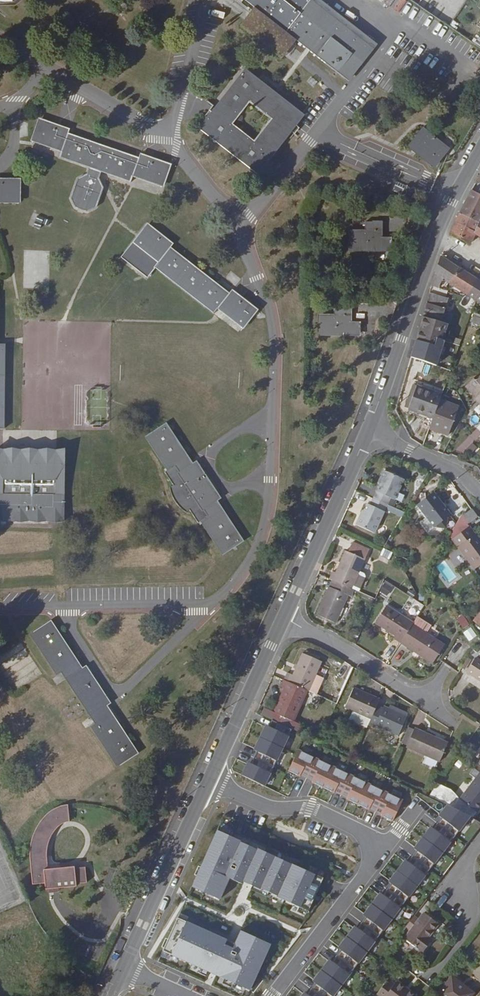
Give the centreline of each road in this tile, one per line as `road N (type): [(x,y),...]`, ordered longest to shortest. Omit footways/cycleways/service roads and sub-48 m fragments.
road 1 (residential): [(273,995),(376,855),(376,843),(310,807),(275,808),(209,780)]
road 2 (residential): [(367,433),(282,622)]
road 3 (residential): [(209,780),(122,968)]
road 4 (tertiary): [(435,238),(367,433)]
road 5 (residential): [(282,622),(340,648),(454,725)]
road 6 (residential): [(282,622),(209,780)]
road 7 (tertiary): [(367,433),(463,478),(479,500)]

